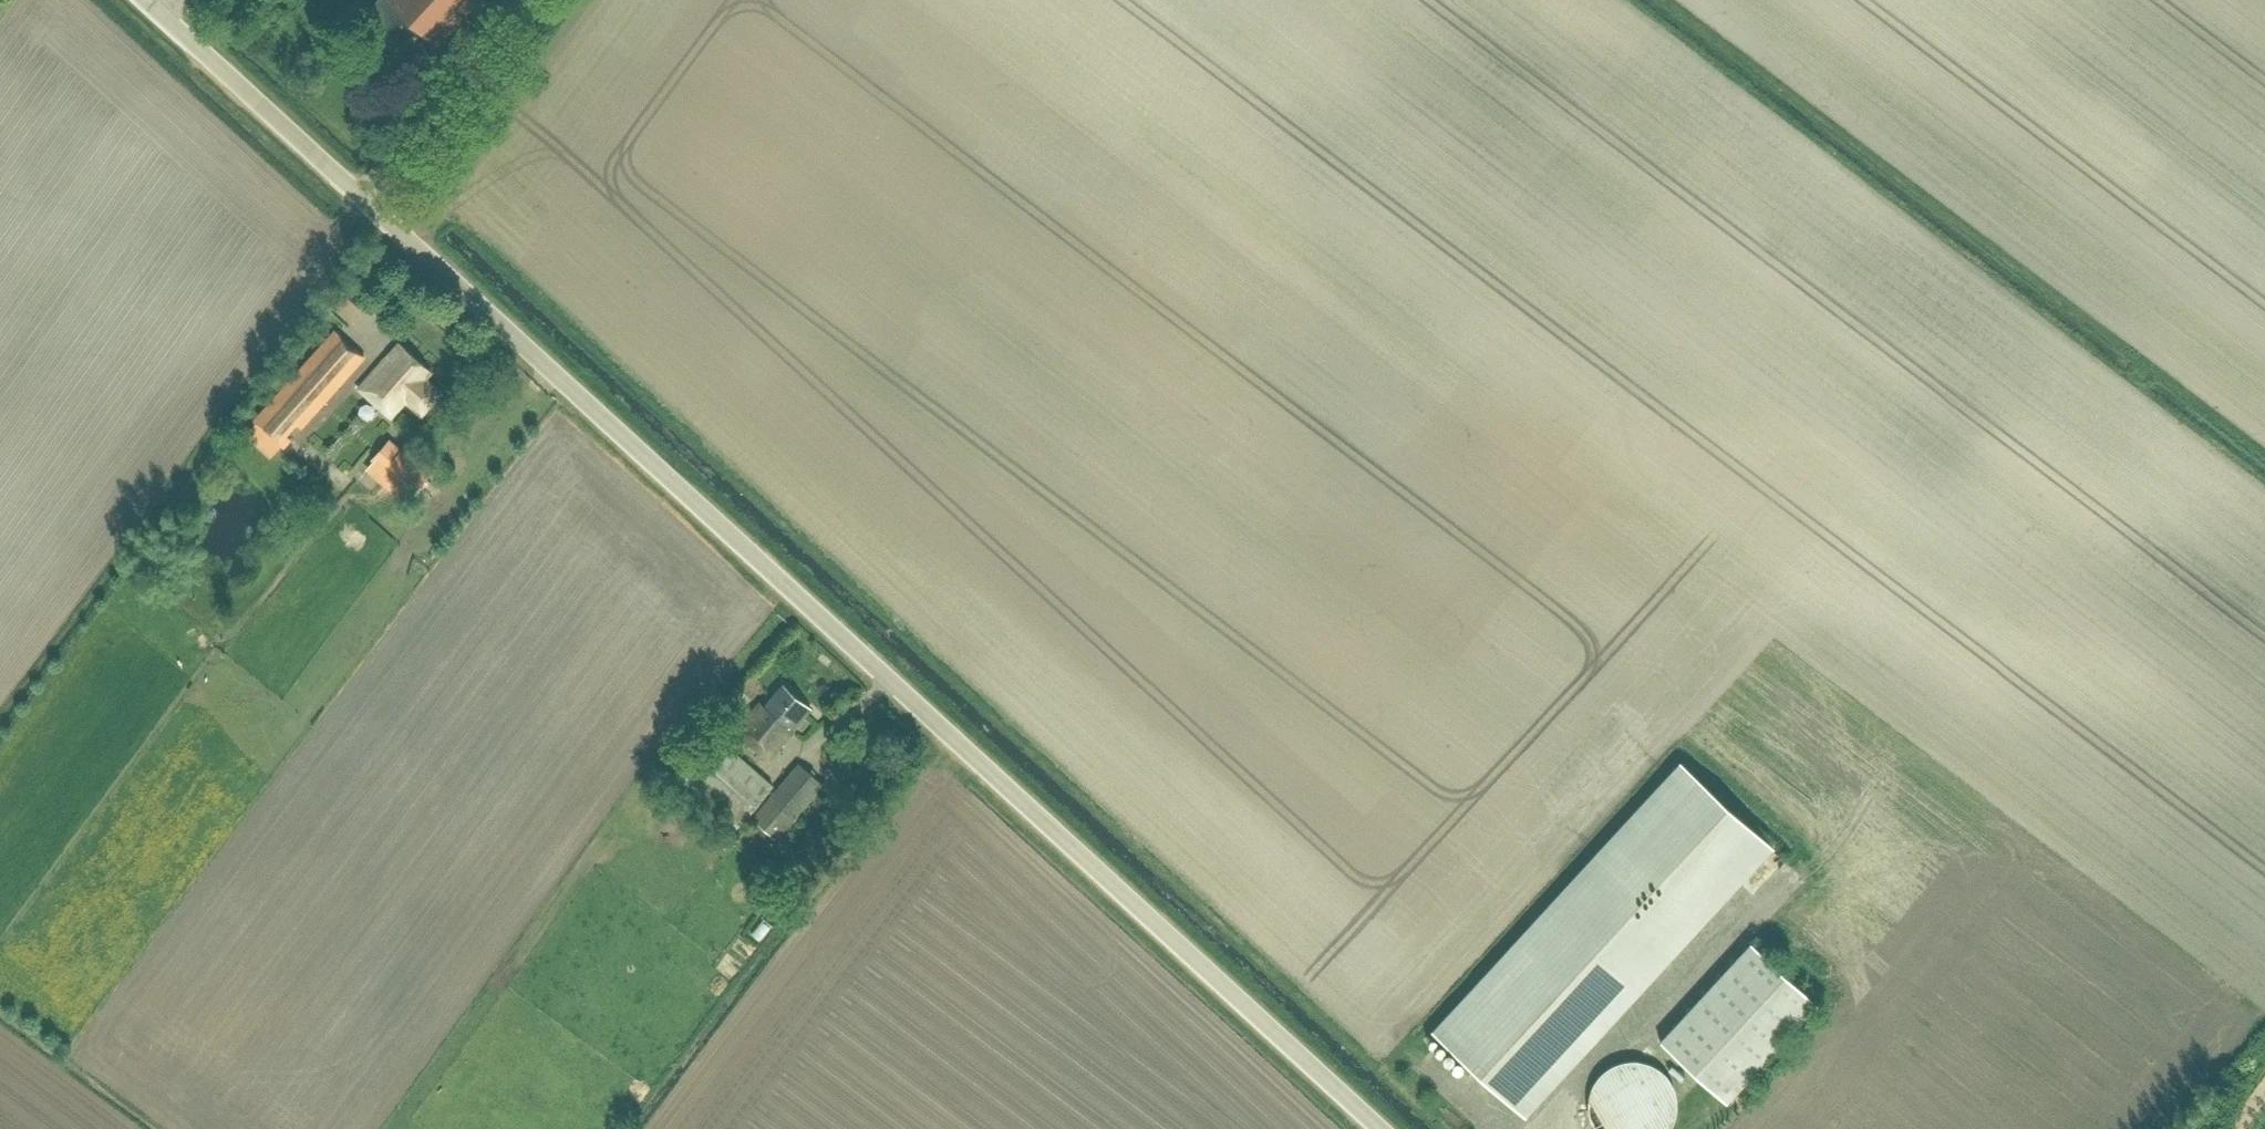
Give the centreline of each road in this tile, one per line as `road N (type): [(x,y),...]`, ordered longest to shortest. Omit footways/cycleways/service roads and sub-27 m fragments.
road 1 (unclassified): [(1382,1128),(147,0)]

